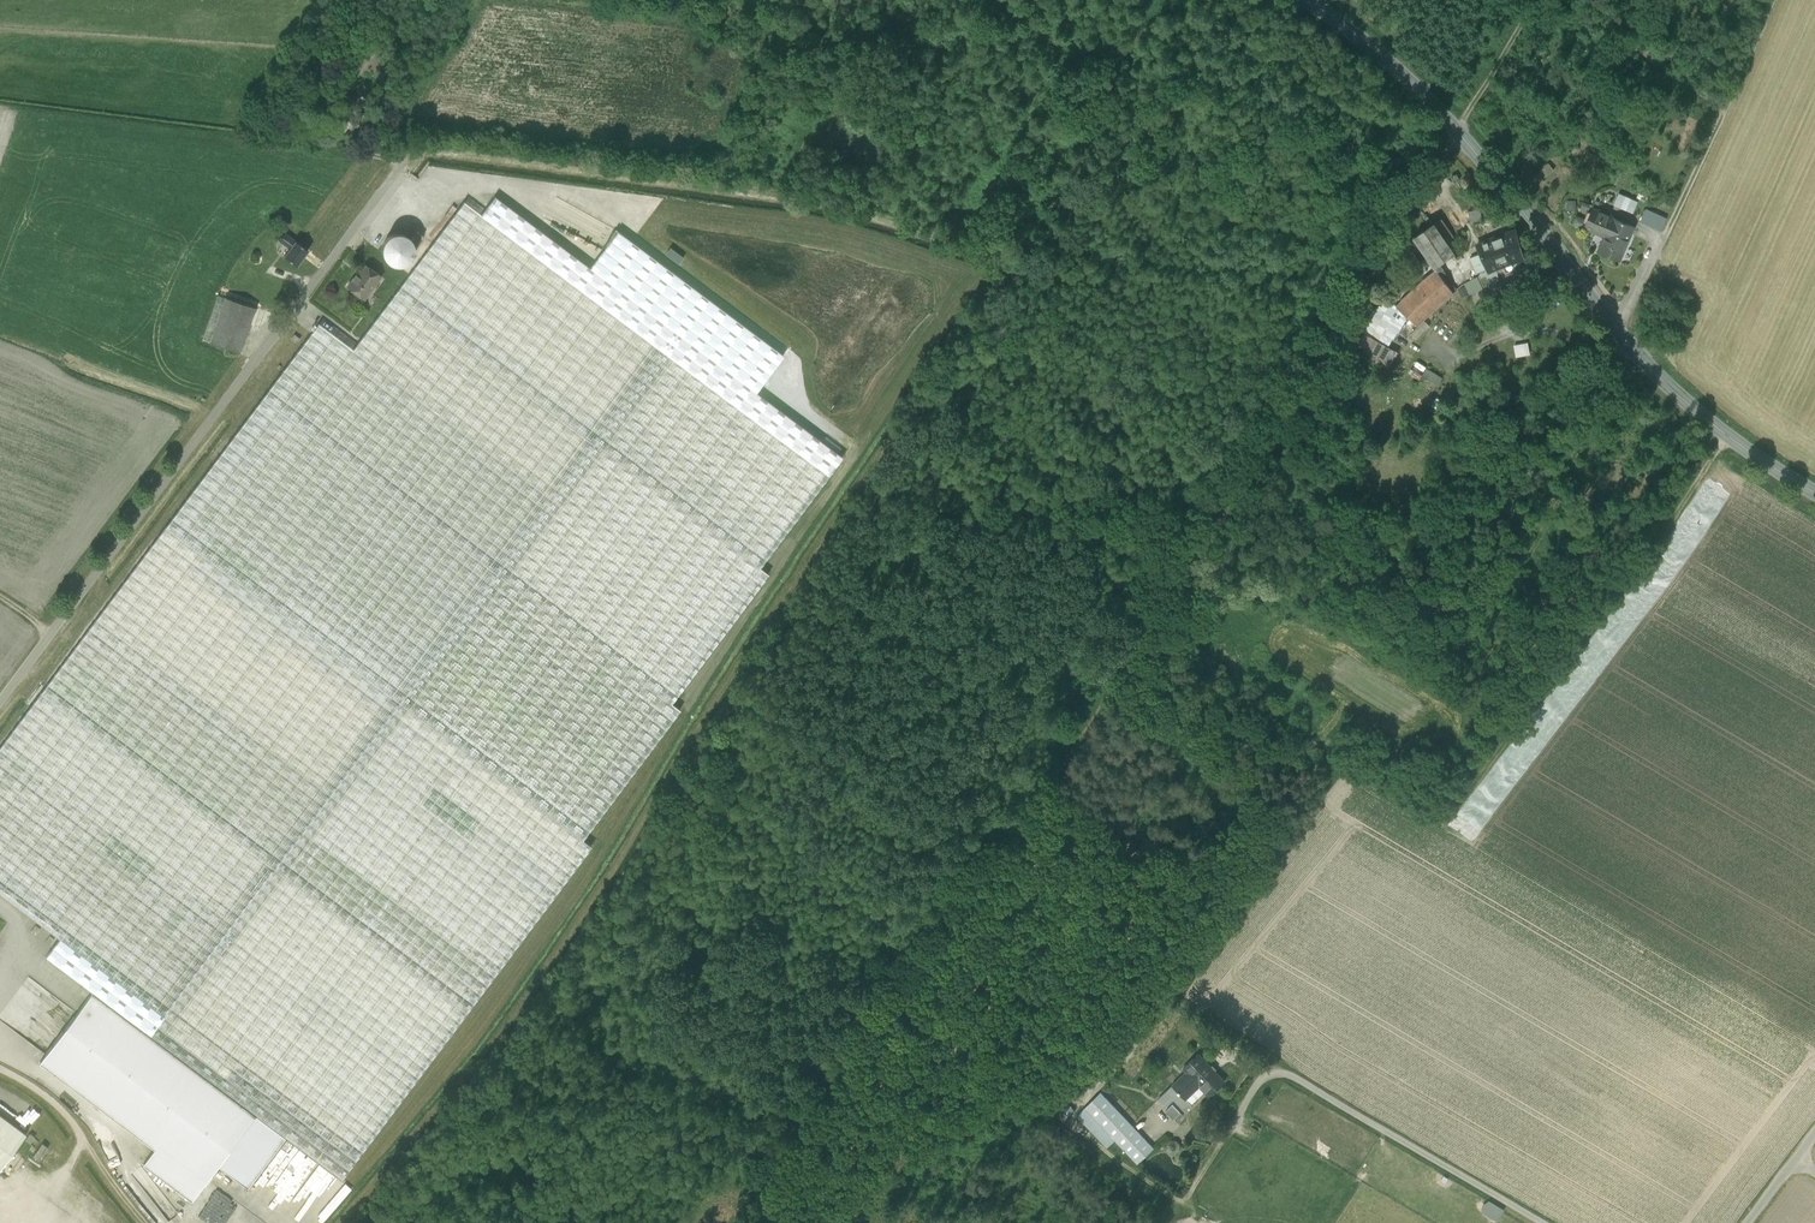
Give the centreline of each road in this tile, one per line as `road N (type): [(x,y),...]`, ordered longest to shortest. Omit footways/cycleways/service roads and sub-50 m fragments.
road 1 (track): [(1537,0),(1195,569),(960,920),(736,1222)]
road 2 (tertiary): [(1307,0),(1381,55),(1458,131),(1631,345),(1724,430),(1814,489)]
road 3 (unclassified): [(0,703),(404,162)]
road 4 (track): [(404,162),(433,150),(783,197),(1002,259)]
road 5 (track): [(1440,822),(1664,527),(1724,430)]
road 6 (track): [(1616,328),(1771,0)]
road 7 (track): [(1462,350),(1535,325),(1596,348),(1631,345)]

